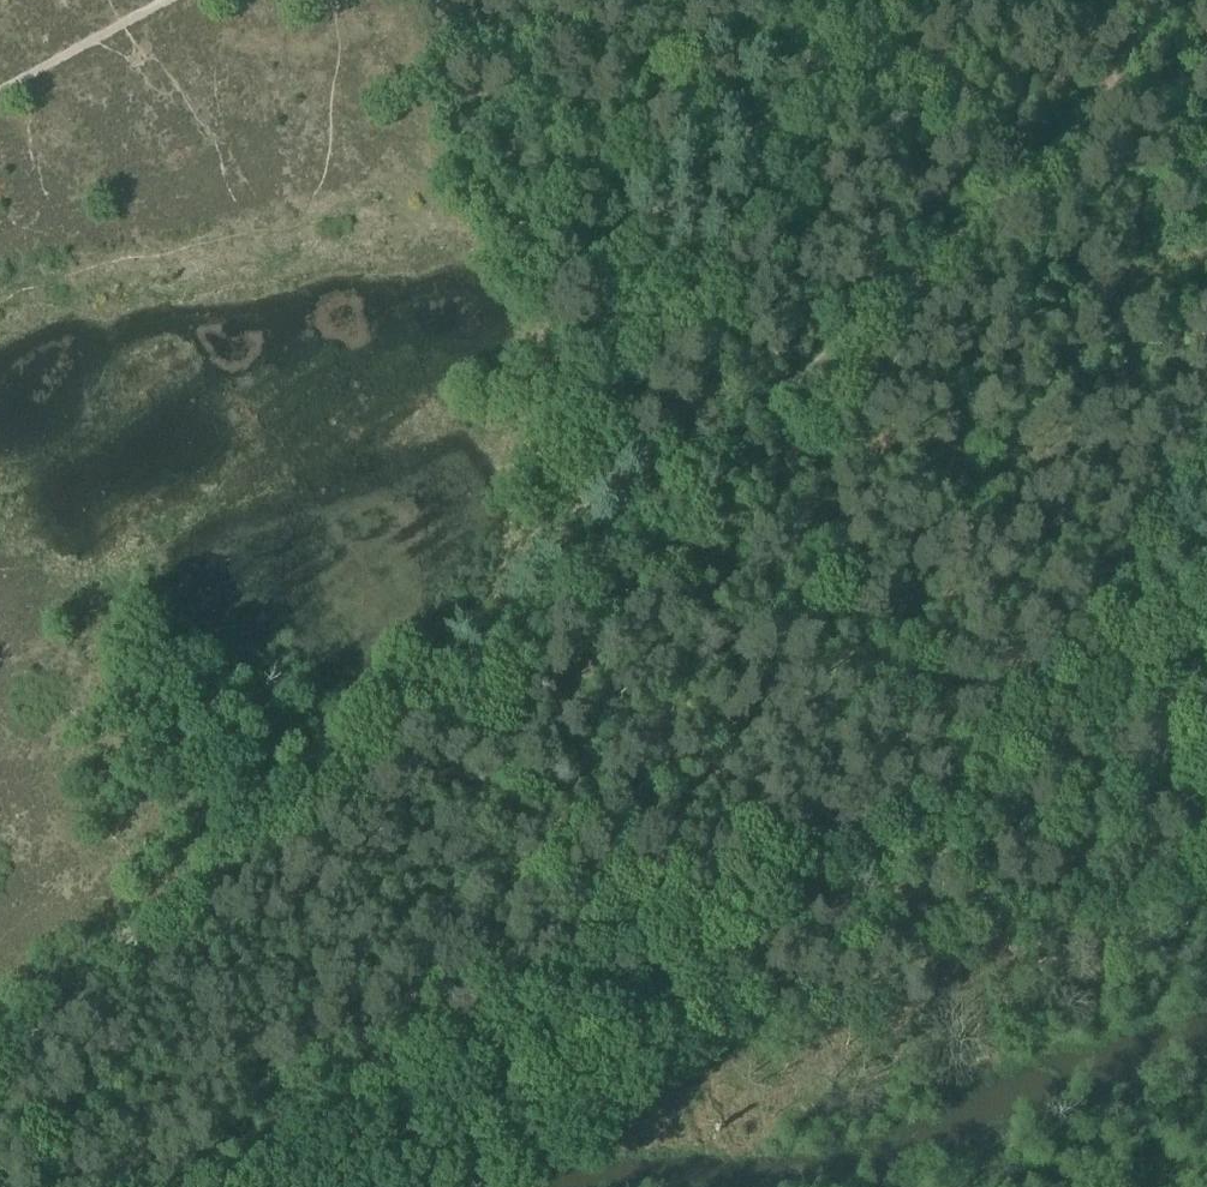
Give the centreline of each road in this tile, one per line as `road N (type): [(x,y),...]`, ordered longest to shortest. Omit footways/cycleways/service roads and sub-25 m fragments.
road 1 (track): [(0,1048),(1016,168),(1151,0)]
road 2 (track): [(834,0),(1016,168)]
road 3 (track): [(0,80),(143,0)]

